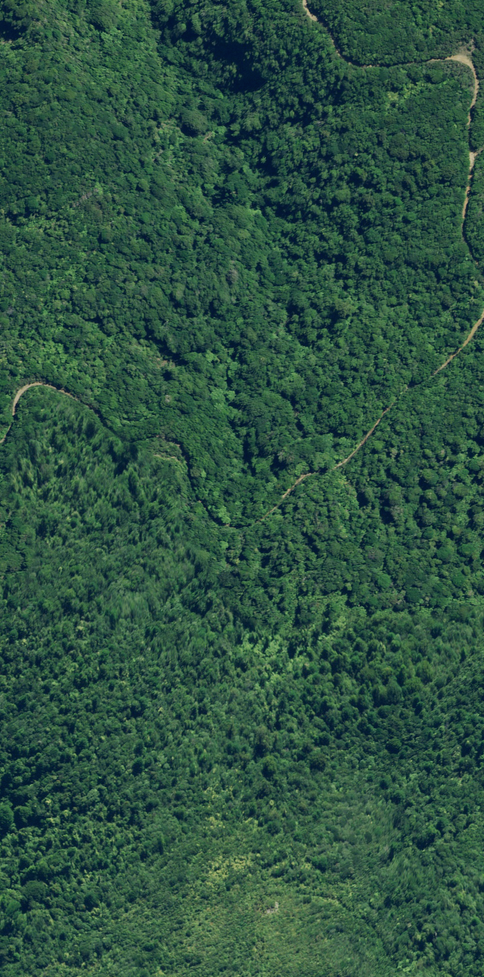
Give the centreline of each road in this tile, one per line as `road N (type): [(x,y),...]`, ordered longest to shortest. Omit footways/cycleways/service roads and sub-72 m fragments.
road 1 (track): [(0,434),(27,389),(60,393),(106,433),(173,445),(206,516),(241,524),(277,503),(281,486),(343,470),(483,318)]
road 2 (track): [(256,976),(252,903),(306,891),(345,907),(412,976)]
road 3 (track): [(474,92),(459,59),(351,63),(303,17),(305,0)]
road 4 (track): [(483,311),(462,217),(474,92)]

